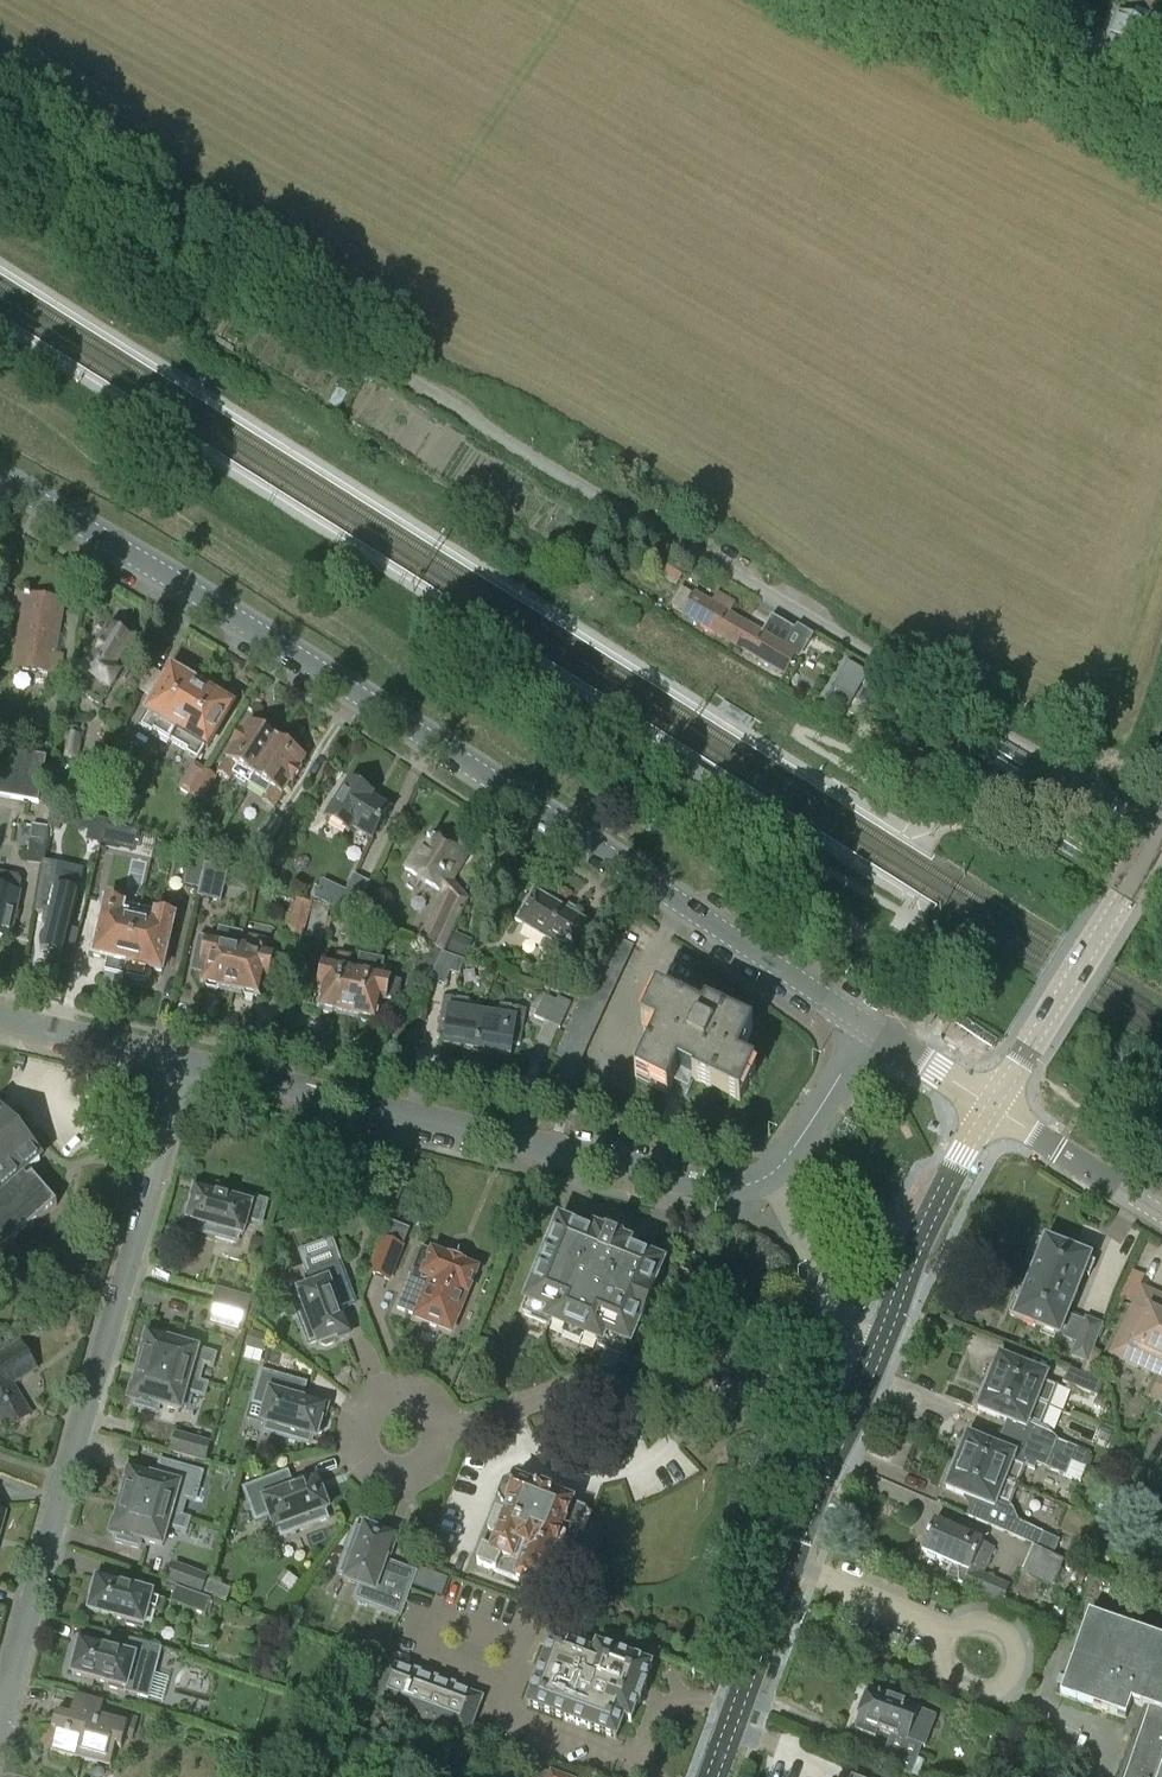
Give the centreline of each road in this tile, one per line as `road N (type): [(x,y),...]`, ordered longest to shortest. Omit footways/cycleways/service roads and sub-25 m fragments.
road 1 (unclassified): [(1156,837),(232,272),(0,139)]
road 2 (unclassified): [(870,1026),(418,730),(0,479)]
road 3 (residential): [(0,1727),(187,1062)]
road 4 (residential): [(766,1177),(732,1187),(700,1185),(187,1062)]
road 5 (residential): [(861,1389),(796,1381),(689,1404),(601,1389),(566,1392),(443,1429)]
road 6 (tertiary): [(709,1776),(861,1389)]
road 7 (tertiary): [(995,1108),(1156,837)]
road 8 (tertiary): [(861,1389),(995,1108)]
road 9 (unclassified): [(1161,134),(887,0)]
road 10 (residential): [(443,1429),(428,1403),(401,1392),(372,1399),(352,1437),(362,1465),(402,1483),(429,1471),(443,1444)]
road 11 (residential): [(1161,1213),(995,1108)]
road 12 (residential): [(187,1062),(0,1016)]
road 13 (residential): [(766,1177),(870,1026)]
road 14 (unclassified): [(995,1108),(870,1026)]

